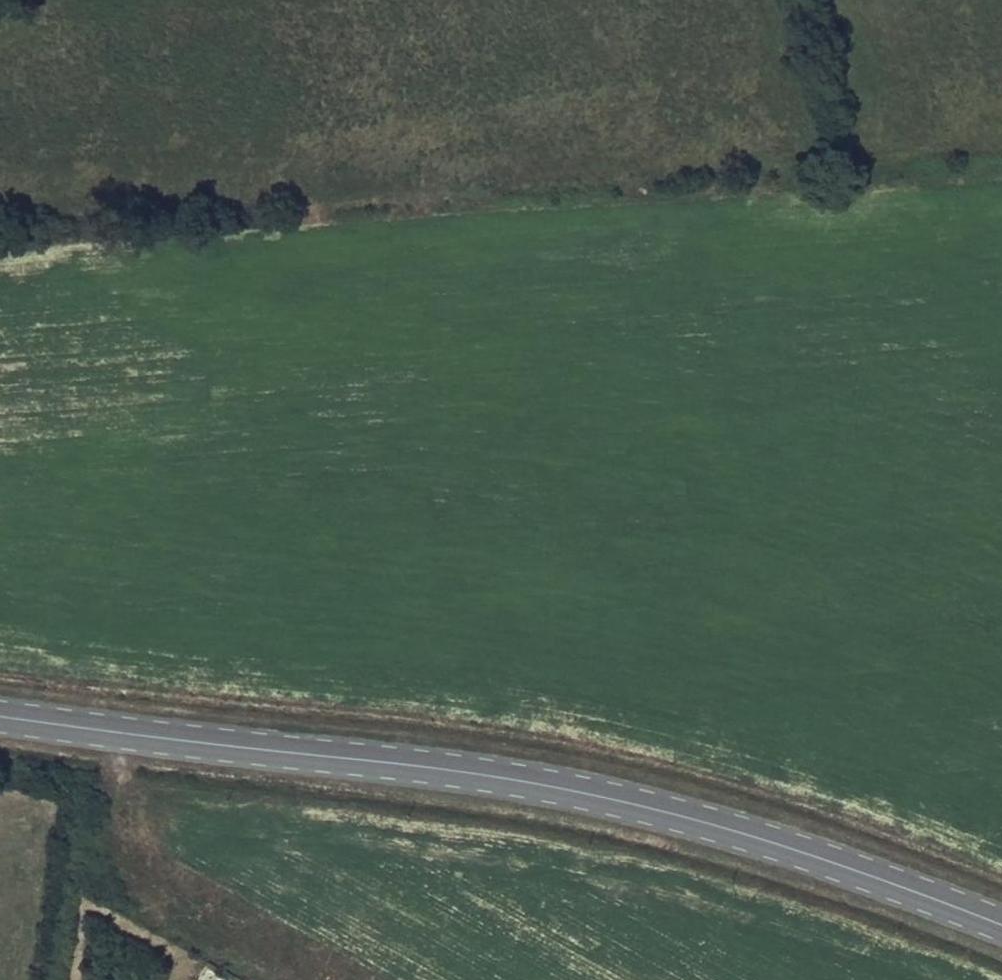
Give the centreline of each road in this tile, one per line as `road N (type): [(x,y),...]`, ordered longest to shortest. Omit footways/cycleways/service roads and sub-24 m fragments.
road 1 (unclassified): [(0,718),(439,767),(644,806),(763,840),(1001,928)]

